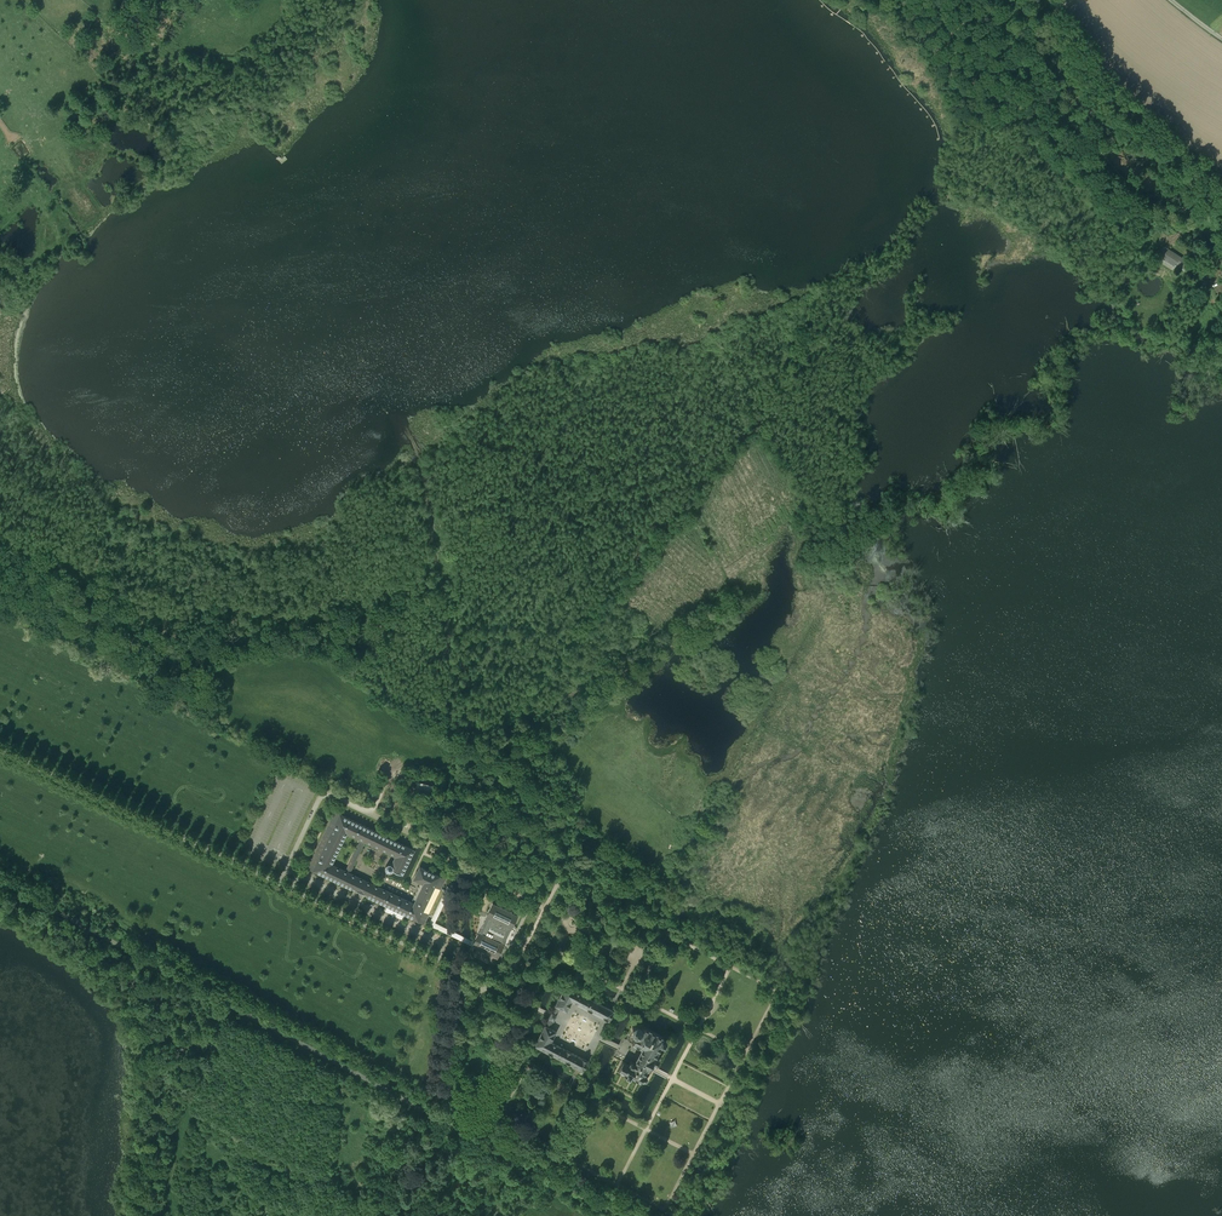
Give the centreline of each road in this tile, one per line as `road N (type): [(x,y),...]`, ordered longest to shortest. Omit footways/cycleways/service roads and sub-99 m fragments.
road 1 (unclassified): [(0,881),(620,1215)]
road 2 (track): [(1140,200),(1072,134),(977,0)]

